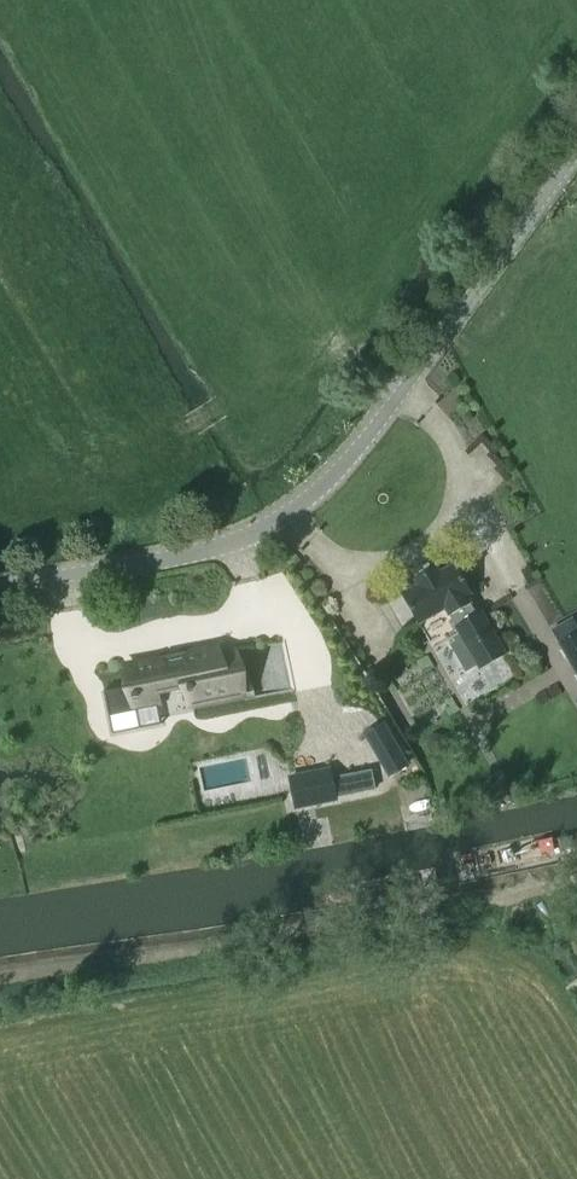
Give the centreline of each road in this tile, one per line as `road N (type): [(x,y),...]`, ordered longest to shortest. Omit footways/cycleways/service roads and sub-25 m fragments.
road 1 (tertiary): [(576,162),(400,396),(336,474),(288,514),(197,551),(0,590)]
road 2 (track): [(281,225),(378,379),(400,396)]

